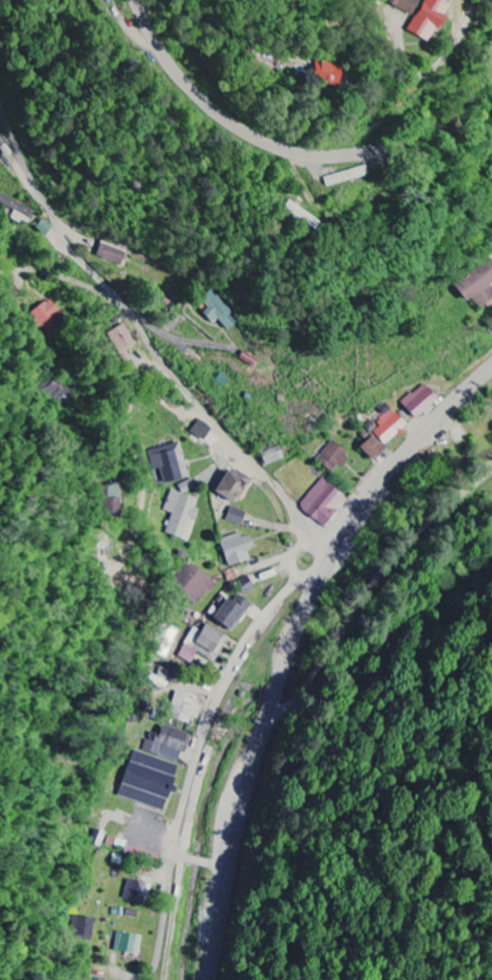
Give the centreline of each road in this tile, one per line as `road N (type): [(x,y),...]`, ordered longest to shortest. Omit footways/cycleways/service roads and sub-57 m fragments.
road 1 (secondary): [(210,979),(249,784),(315,587),(397,462),(491,369)]
road 2 (residential): [(330,558),(277,484),(181,385),(130,308),(68,247),(0,101)]
road 3 (residential): [(330,558),(279,600),(237,657),(186,797),(157,962),(131,978)]
road 4 (residential): [(491,63),(467,97),(422,131),(369,151),(311,155),(256,139),(207,105),(167,59),(134,0)]
road 5 (residential): [(271,707),(295,700),(376,582),(491,470)]

